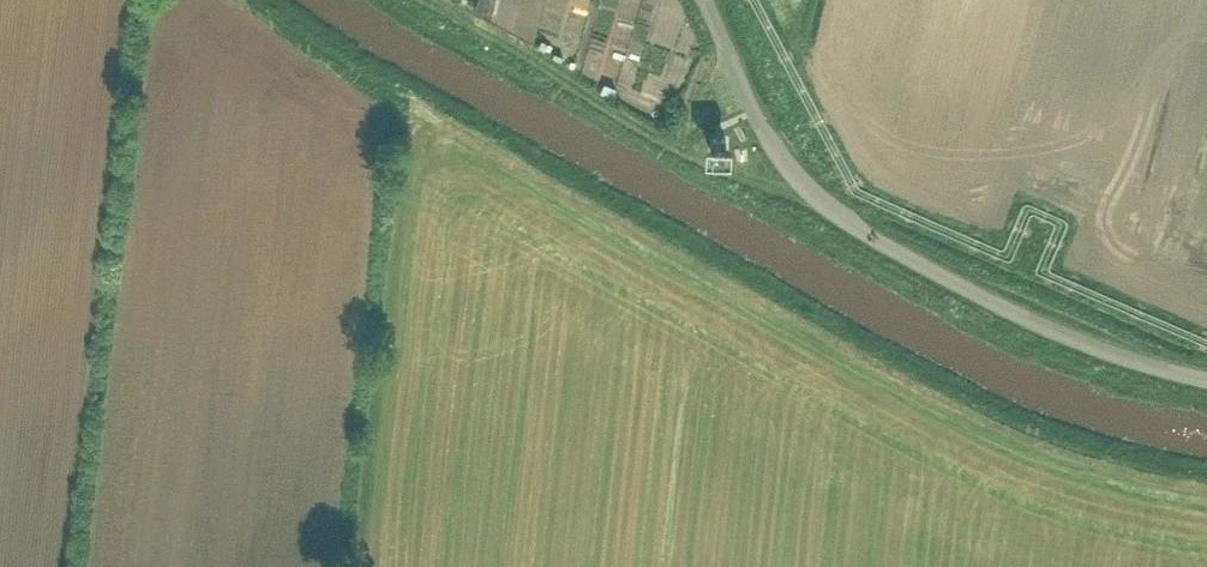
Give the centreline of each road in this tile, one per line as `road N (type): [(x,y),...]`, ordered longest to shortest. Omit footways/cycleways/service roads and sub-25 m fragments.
road 1 (unclassified): [(1206,377),(1048,327),(825,206),(768,140),(704,0)]
road 2 (track): [(424,0),(734,184),(808,191)]

